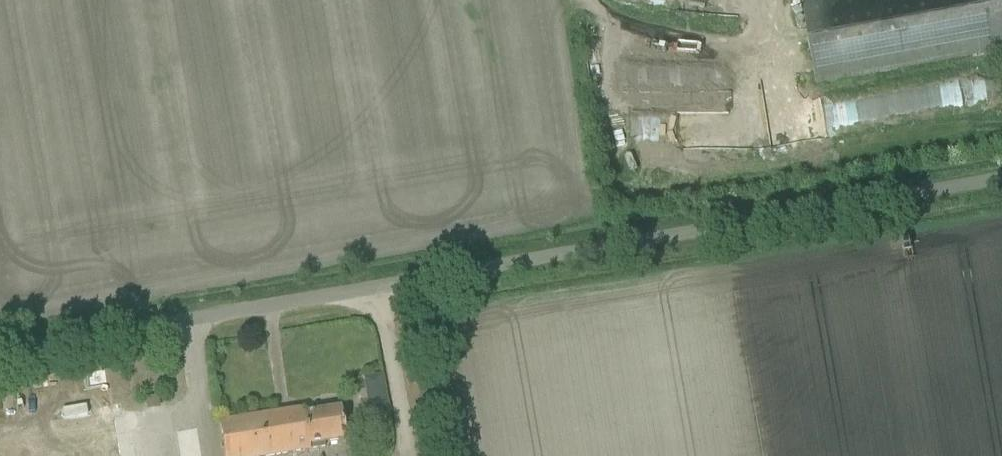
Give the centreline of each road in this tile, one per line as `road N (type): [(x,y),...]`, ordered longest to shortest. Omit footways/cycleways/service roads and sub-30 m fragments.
road 1 (unclassified): [(0,345),(1001,170)]
road 2 (track): [(1001,106),(982,96),(794,122),(775,64),(652,32),(586,0)]

